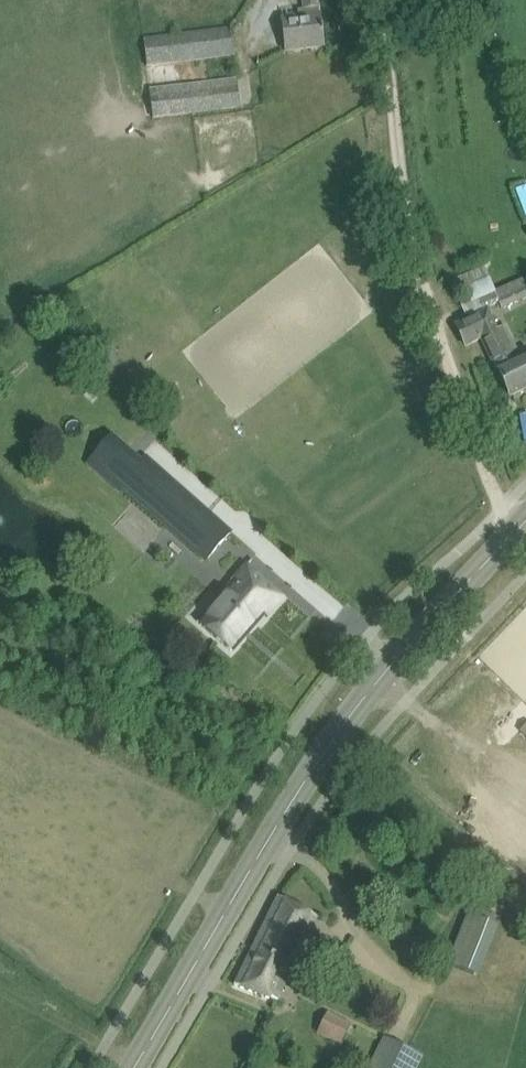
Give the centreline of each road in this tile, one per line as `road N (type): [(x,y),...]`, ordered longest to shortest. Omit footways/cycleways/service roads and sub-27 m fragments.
road 1 (tertiary): [(525,520),(347,719),(132,1067)]
road 2 (track): [(517,491),(438,349),(373,0)]

